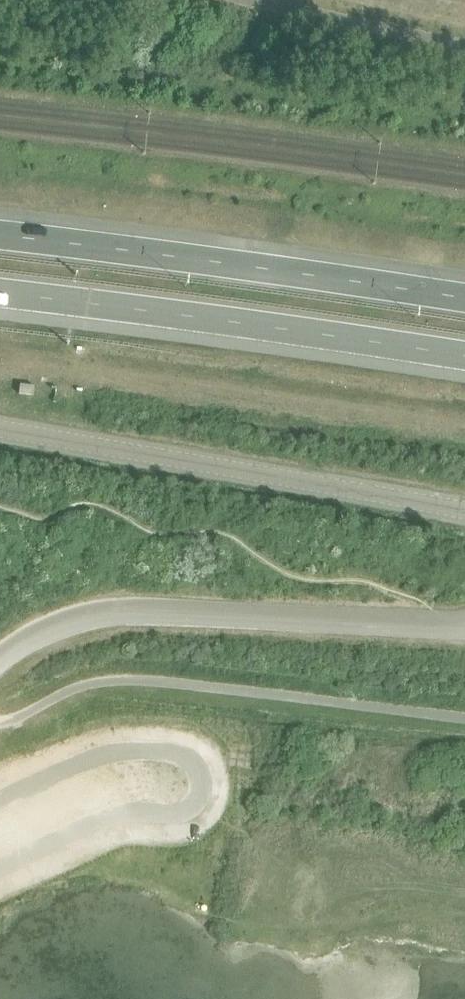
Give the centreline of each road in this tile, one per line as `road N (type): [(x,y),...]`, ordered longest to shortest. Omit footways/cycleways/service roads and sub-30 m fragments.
road 1 (unclassified): [(0,434),(464,512)]
road 2 (trunk): [(0,292),(464,355)]
road 3 (trunk): [(464,298),(0,236)]
road 4 (track): [(199,800),(464,886)]

